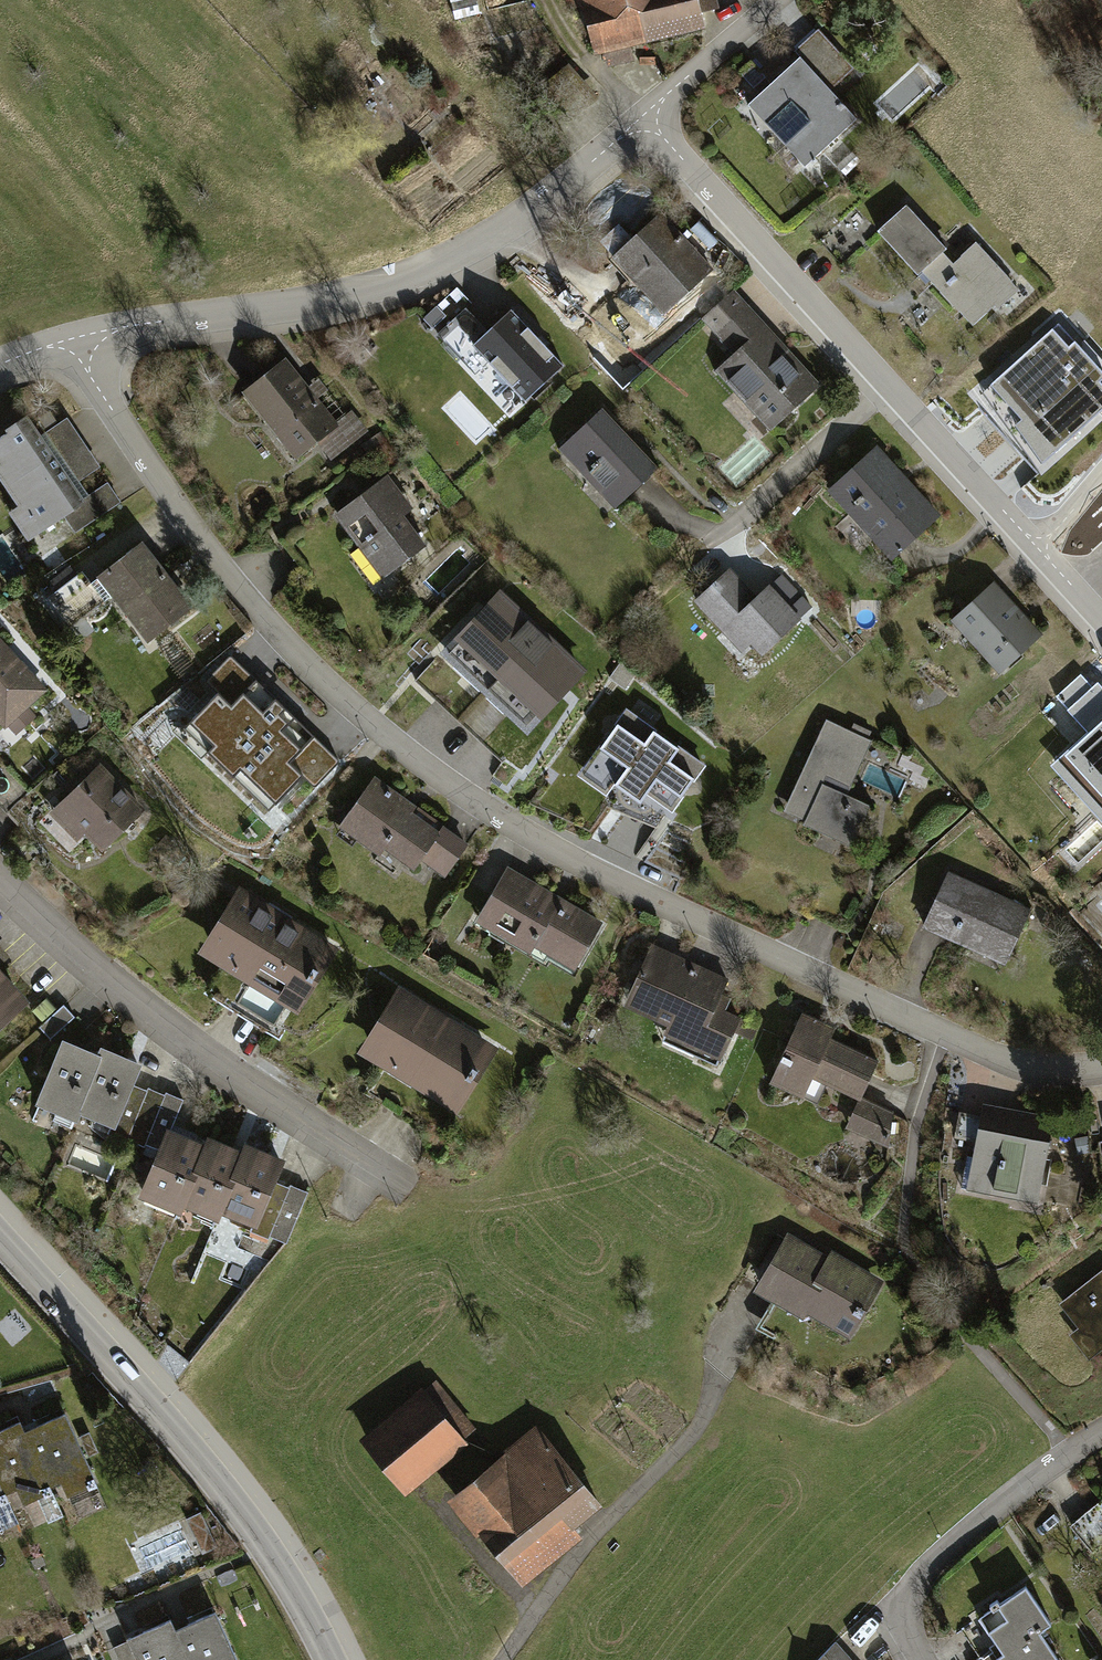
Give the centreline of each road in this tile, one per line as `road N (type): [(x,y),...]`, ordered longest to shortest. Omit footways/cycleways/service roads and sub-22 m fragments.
road 1 (residential): [(86,336),(101,389),(273,630),(486,810),(585,869),(1005,1062),(1074,1074),(1101,1070)]
road 2 (residential): [(643,117),(1101,626)]
road 3 (residential): [(86,336),(322,302),(448,261),(510,227),(643,117)]
road 4 (tertiary): [(330,1659),(233,1501),(0,1237)]
road 5 (residential): [(0,877),(182,1033),(412,1187)]
road 6 (residential): [(1101,1438),(995,1509),(928,1568),(903,1610),(924,1659)]
road 7 (residential): [(643,117),(776,0)]
road 8 (track): [(643,117),(575,48),(547,0)]

